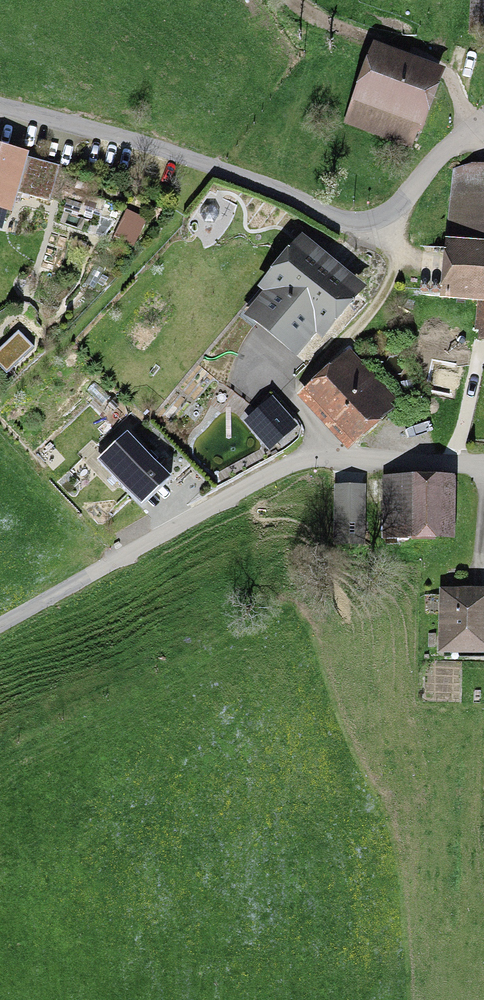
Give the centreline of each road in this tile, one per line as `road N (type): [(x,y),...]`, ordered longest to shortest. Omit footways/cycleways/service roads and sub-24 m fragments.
road 1 (unclassified): [(325,457),(483,463)]

